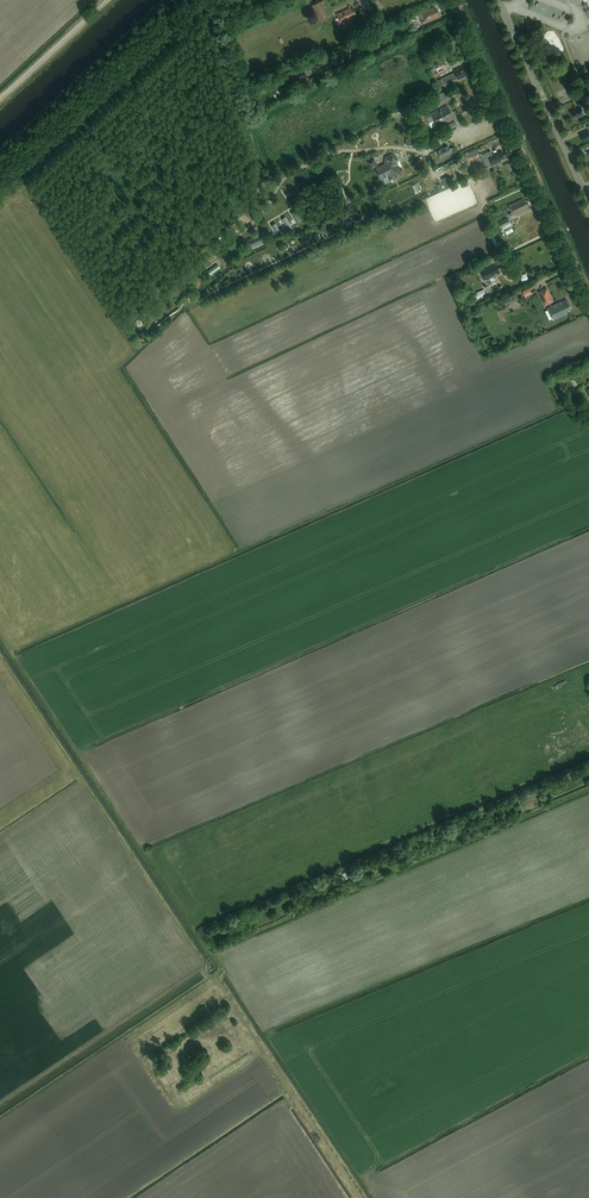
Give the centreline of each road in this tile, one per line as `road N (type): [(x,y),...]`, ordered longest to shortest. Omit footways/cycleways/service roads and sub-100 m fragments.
road 1 (unclassified): [(588,298),(455,0)]
road 2 (track): [(426,151),(340,152),(289,175),(188,288),(199,280)]
road 3 (track): [(0,148),(156,7)]
road 4 (track): [(112,0),(0,103)]

